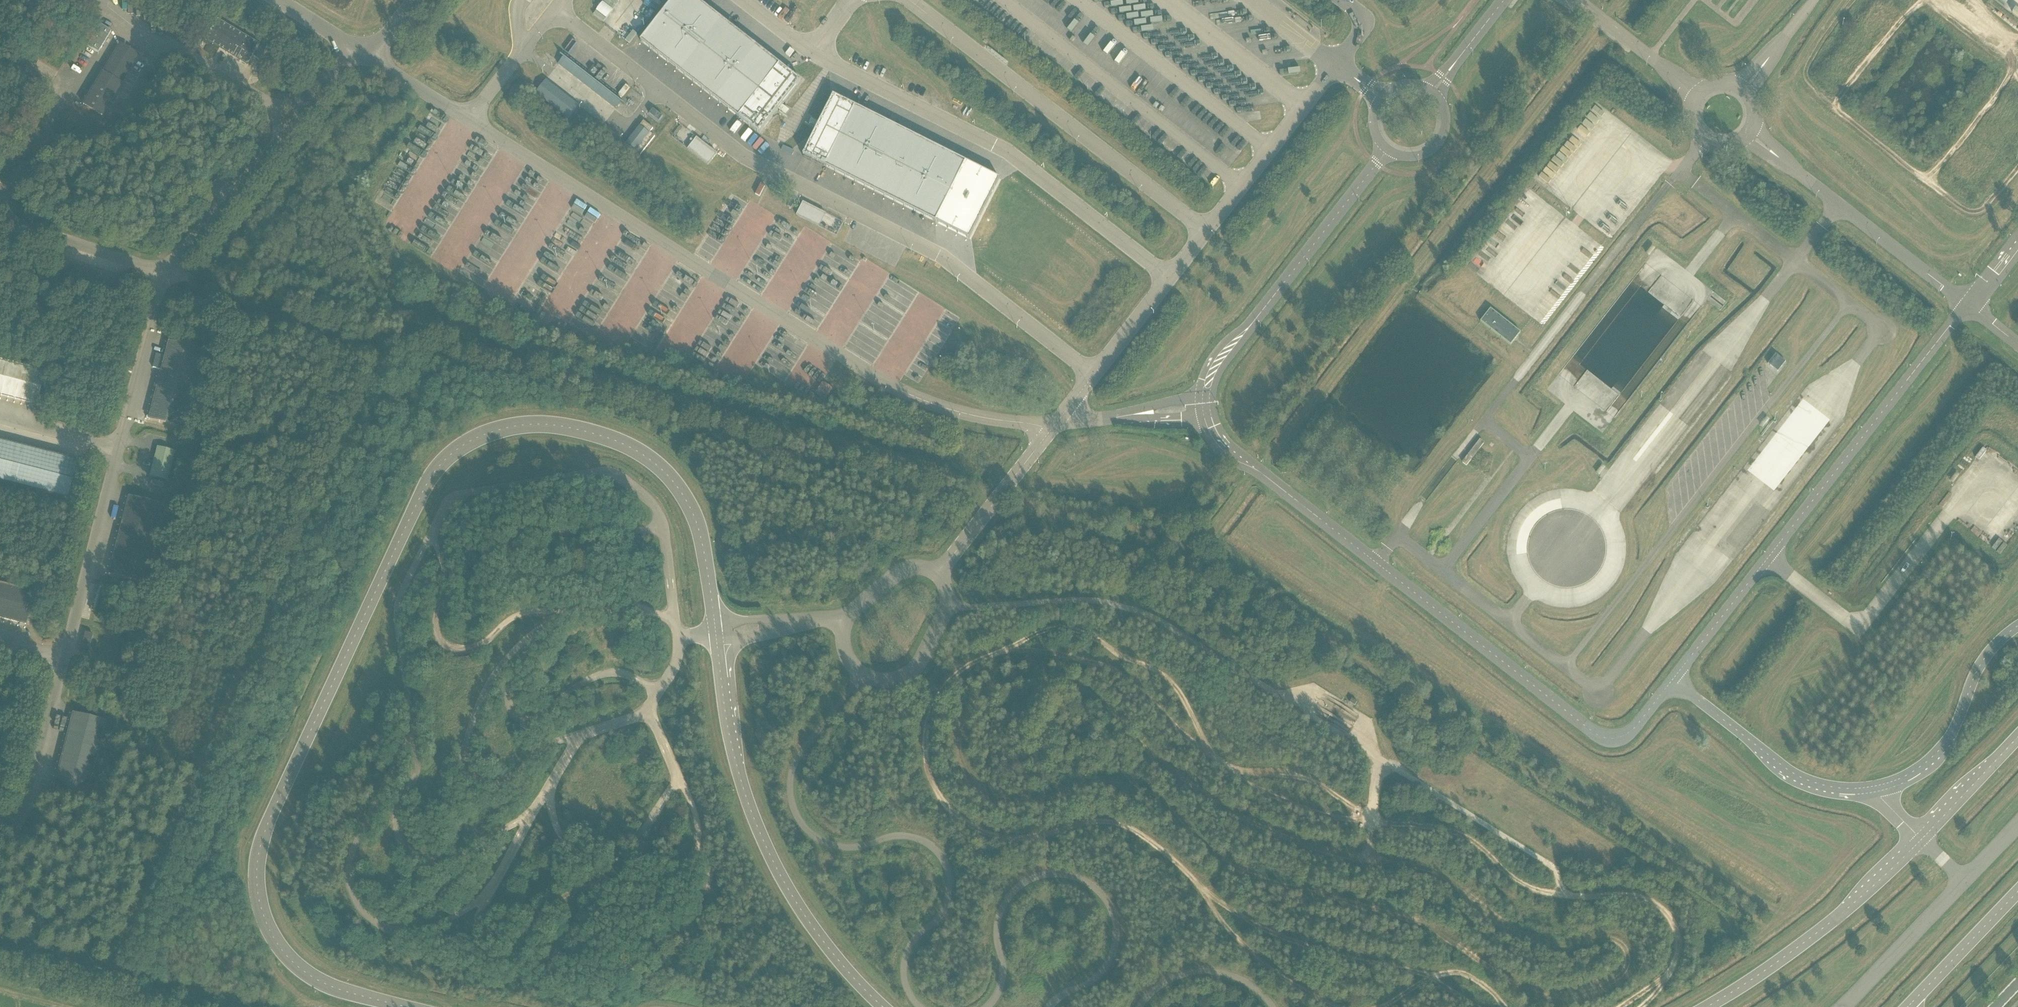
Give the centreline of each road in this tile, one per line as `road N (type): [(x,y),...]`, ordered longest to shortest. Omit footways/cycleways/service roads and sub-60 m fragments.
road 1 (track): [(1335,854),(1167,769),(1105,701),(1071,687),(992,688),(967,708),(954,742),(969,773),(992,793),(1030,801),(1110,781),(1155,791),(1223,854),(1394,907),(1545,998),(1619,981),(1628,959),(1620,941),(1603,938),(1574,945),(1527,938),(1419,866),(1366,860)]
road 2 (track): [(1373,819),(1337,819),(1263,795),(1224,768),(1178,690),(1074,629),(1038,633),(957,673),(928,721),(930,779),(940,799),(981,831),(1037,835),(1116,823),(1140,833),(1237,915),(1303,946),(1416,972),(1477,1006)]
road 3 (track): [(1373,819),(1290,774),(1224,768),(1105,665),(1004,650)]
road 4 (track): [(1641,1006),(1661,990),(1679,951),(1671,914),(1659,902),(1537,890),(1469,839),(1392,824)]
road 5 (track): [(1963,208),(1805,83),(1807,66),(1854,0)]
road 6 (track): [(0,947),(94,969),(191,1006)]
road 7 (track): [(1207,893),(1230,933),(1259,959),(1335,1006)]
road 8 (track): [(2017,66),(1929,179)]
road 9 (track): [(1381,1006),(1451,973),(1474,979),(1505,1006)]
road 10 (track): [(1921,0),(1833,106)]
road 11 (track): [(1922,0),(2017,76)]

